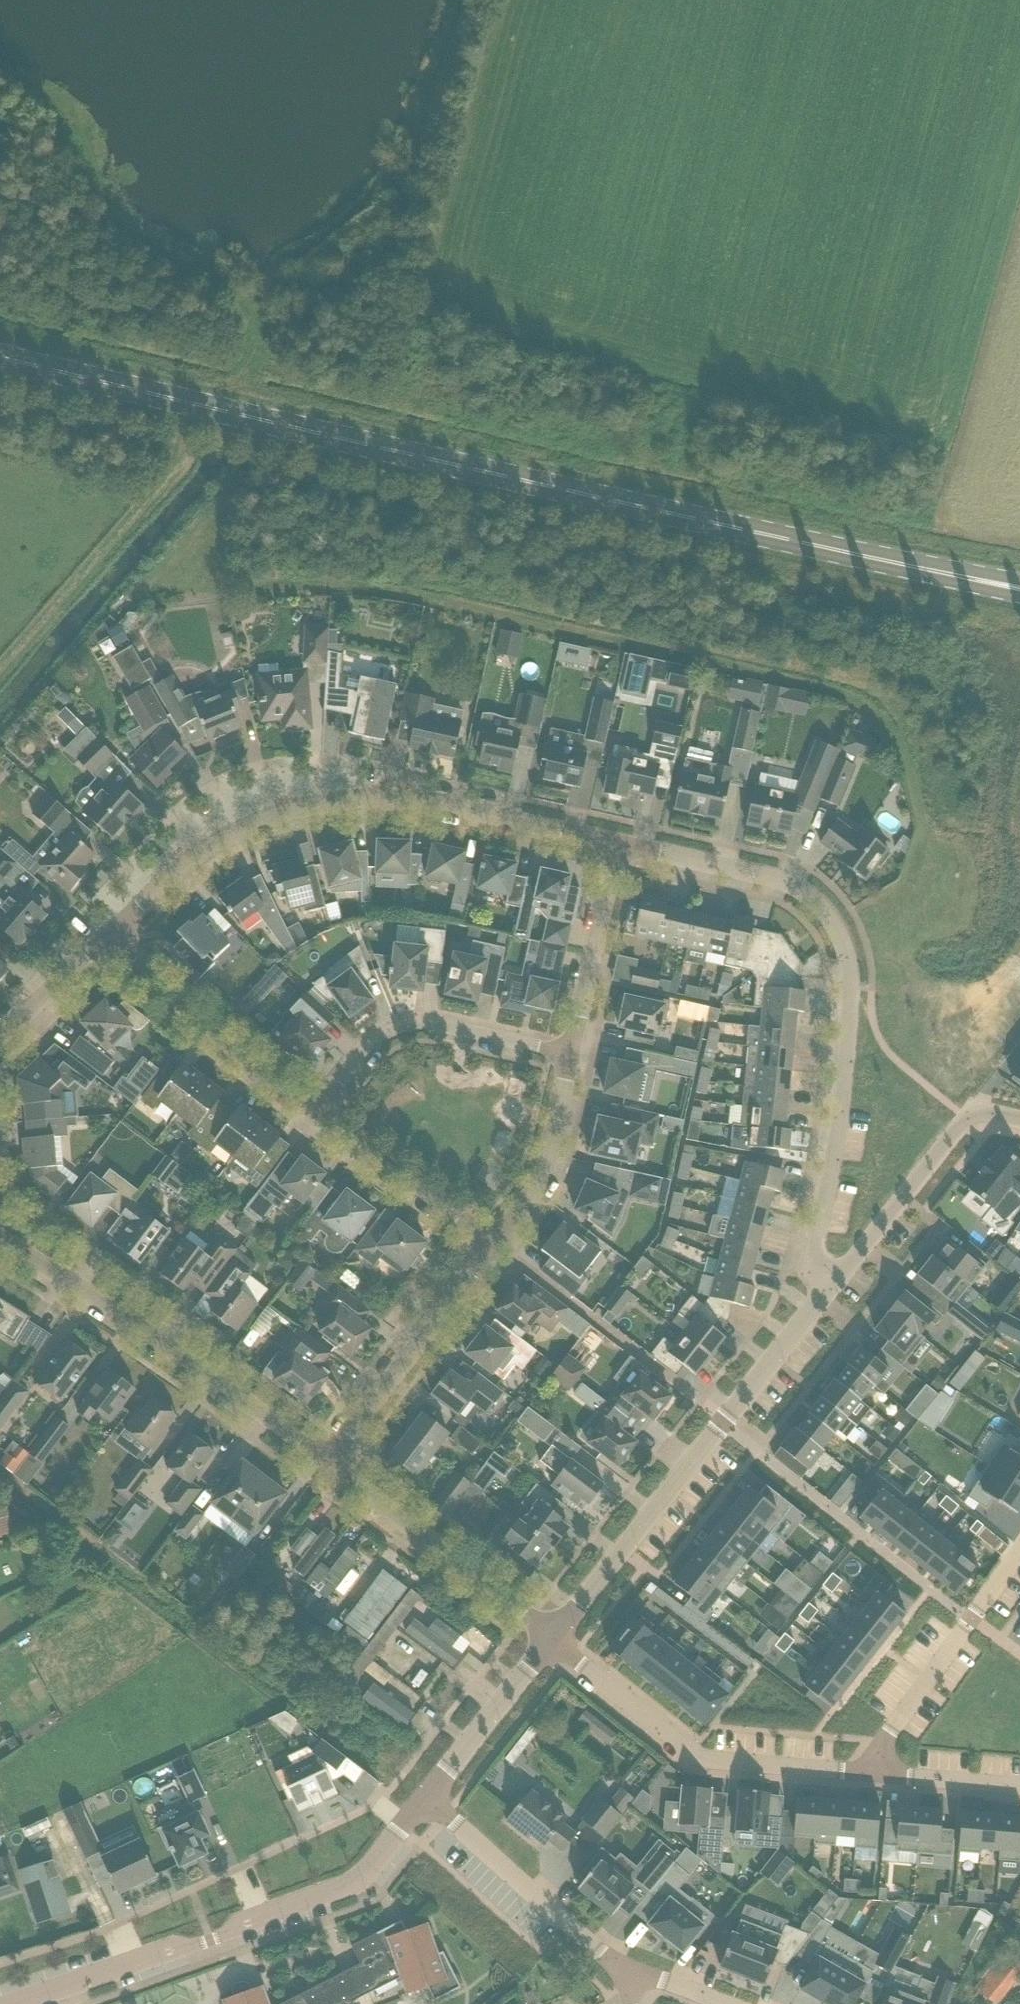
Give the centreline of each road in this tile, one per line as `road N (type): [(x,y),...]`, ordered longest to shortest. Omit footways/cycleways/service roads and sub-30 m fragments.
road 1 (primary): [(1019,588),(442,463),(0,355)]
road 2 (residential): [(833,1288),(814,1268),(850,986),(839,929),(785,881),(620,843)]
road 3 (residential): [(114,934),(200,851),(307,807),(374,796),(620,843)]
road 4 (unclassified): [(24,2003),(348,1887),(427,1799)]
road 5 (unclassified): [(552,1638),(833,1288)]
road 6 (residential): [(329,1462),(0,1240)]
road 7 (residential): [(882,1773),(710,1760),(684,1749),(552,1638)]
road 8 (residential): [(319,1109),(365,1045),(421,1023),(570,1049)]
road 9 (residential): [(552,1638),(329,1462)]
road 10 (track): [(0,673),(184,459)]
road 11 (unclassified): [(833,1288),(964,1117),(976,1108),(1019,1116)]
road 12 (residential): [(329,1462),(492,1243)]
road 13 (residential): [(319,1109),(173,1001),(114,934)]
road 14 (residential): [(633,1970),(575,1934),(427,1799)]
road 15 (residential): [(492,1243),(319,1109)]
road 16 (residential): [(492,1243),(546,1171),(570,1049)]
road 17 (residential): [(570,1049),(620,843)]
road 18 (unclassified): [(427,1799),(552,1638)]
road 19 (residential): [(882,1773),(885,1741),(971,1620)]
road 20 (residential): [(0,1038),(114,934)]
road 21 (residential): [(1019,1788),(882,1773)]

